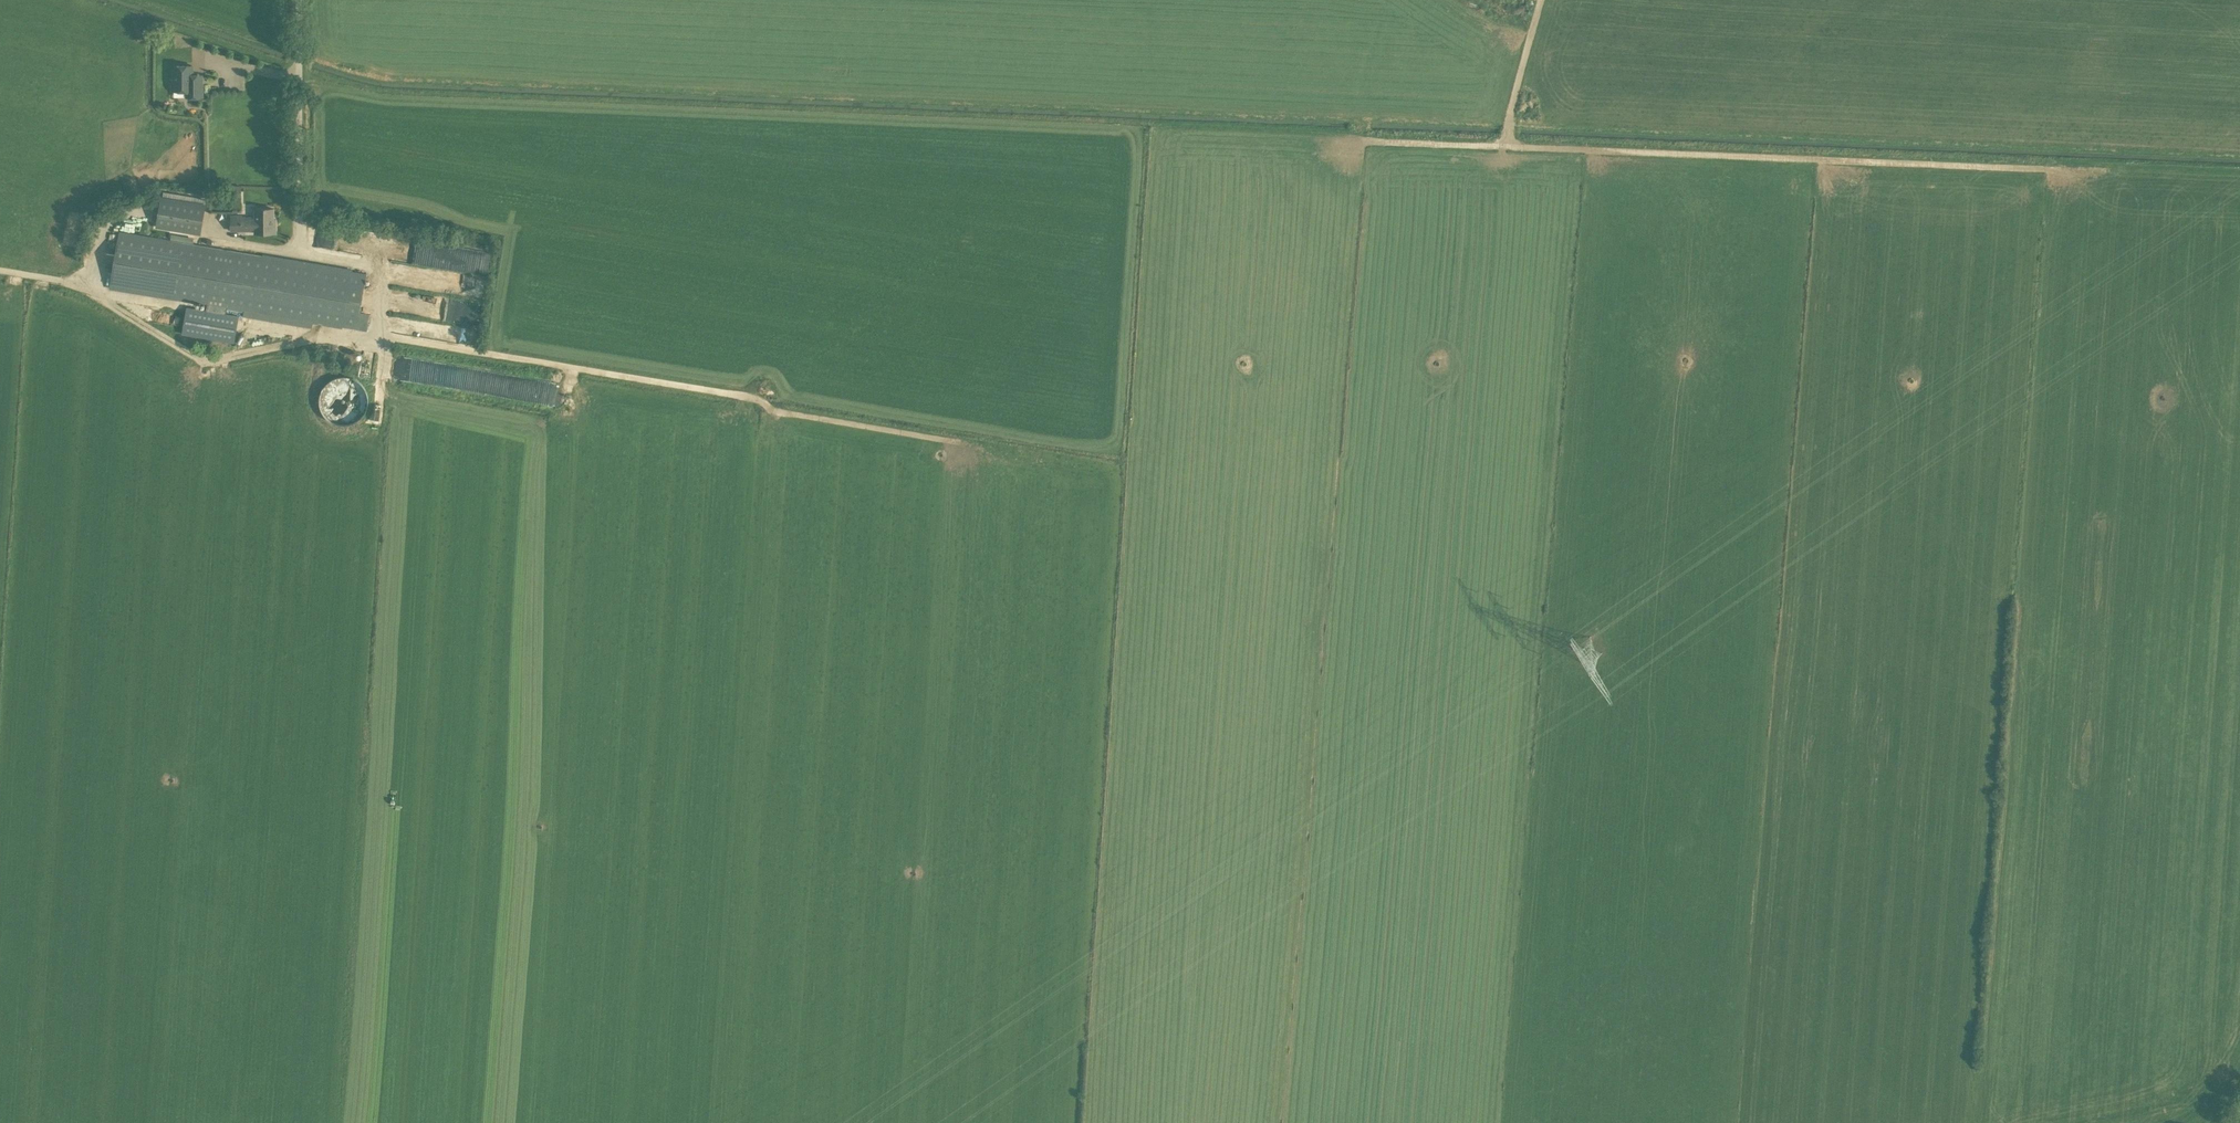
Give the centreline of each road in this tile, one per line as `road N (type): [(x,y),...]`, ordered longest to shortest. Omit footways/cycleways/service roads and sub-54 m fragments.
road 1 (unclassified): [(300,216),(299,0)]

